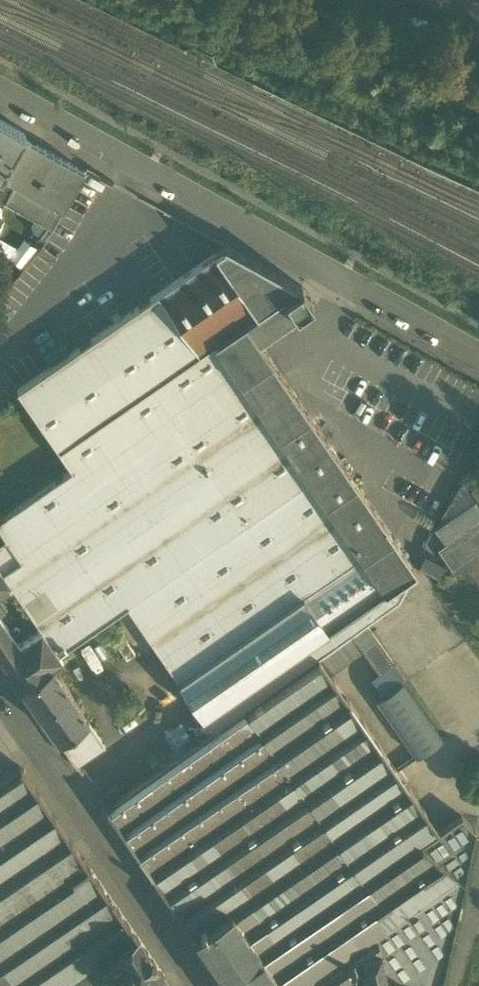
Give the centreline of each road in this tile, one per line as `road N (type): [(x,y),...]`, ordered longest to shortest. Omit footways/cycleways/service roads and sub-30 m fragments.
road 1 (residential): [(0,94),(478,357)]
road 2 (residential): [(0,695),(202,985)]

